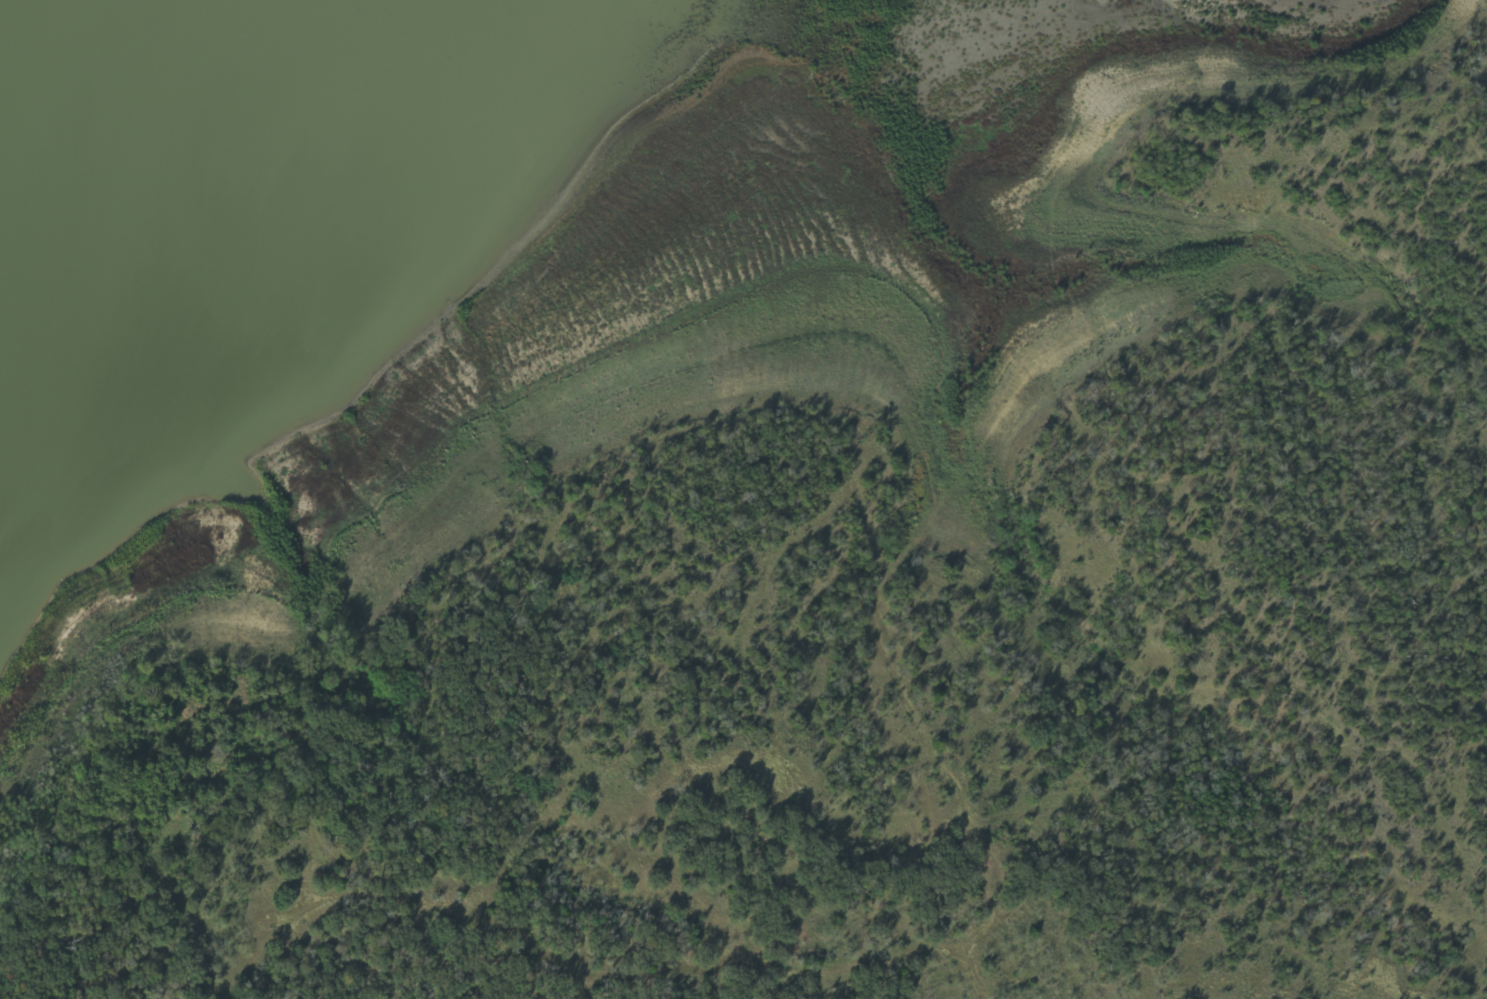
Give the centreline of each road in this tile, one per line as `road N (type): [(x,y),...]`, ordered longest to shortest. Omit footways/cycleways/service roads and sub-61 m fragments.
road 1 (residential): [(347,799),(377,897),(351,896),(268,938),(197,918),(132,827),(132,776),(181,725),(214,706),(249,707),(325,747),(347,799)]
road 2 (residential): [(980,998),(960,953),(919,950),(825,976),(760,971),(591,981),(521,933),(377,897)]

